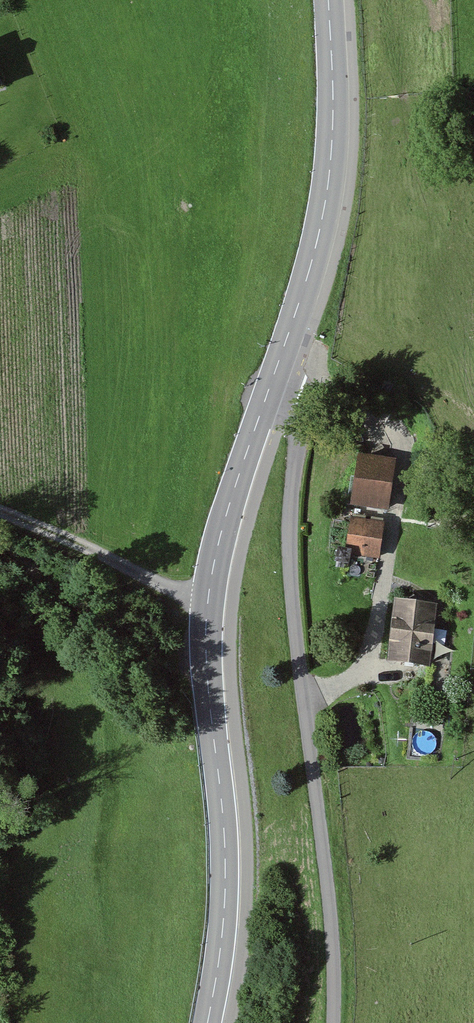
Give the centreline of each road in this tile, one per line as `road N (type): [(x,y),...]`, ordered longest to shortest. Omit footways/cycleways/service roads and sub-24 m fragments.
road 1 (unclassified): [(269,389),(303,411),(291,490),(292,591),(334,1022)]
road 2 (tertiary): [(207,1022),(225,865),(208,599),(230,499),(269,389)]
road 3 (tertiary): [(269,389),(316,255),(330,183),(329,0)]

